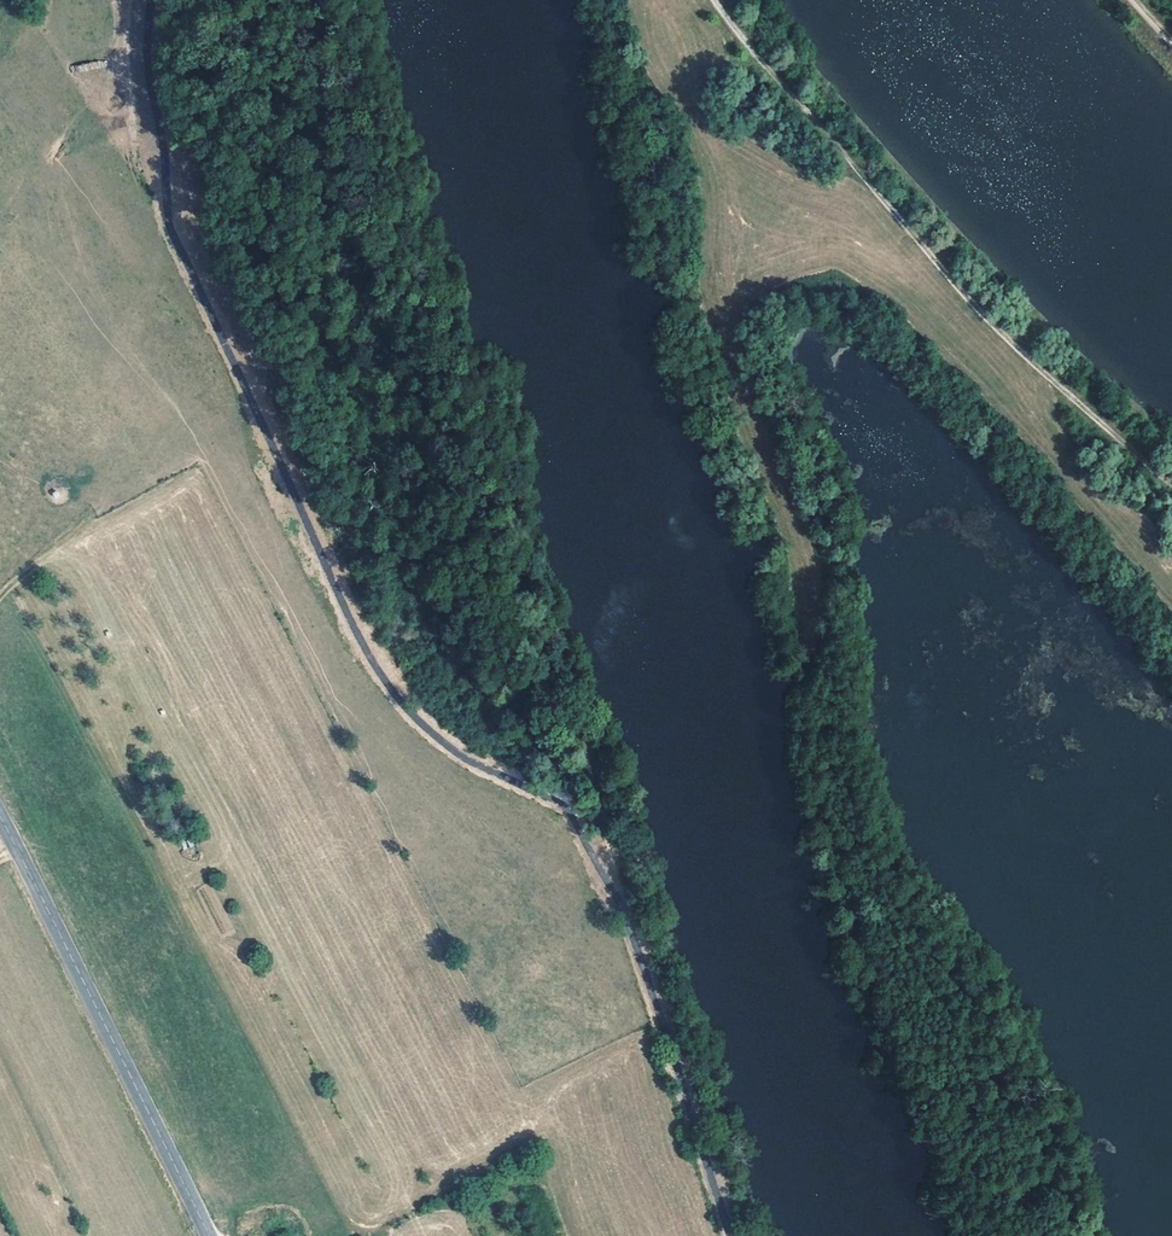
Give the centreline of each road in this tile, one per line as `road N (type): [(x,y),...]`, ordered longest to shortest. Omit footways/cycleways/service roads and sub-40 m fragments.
road 1 (track): [(1171,483),(973,302),(715,0)]
road 2 (secondary): [(210,1235),(0,816)]

